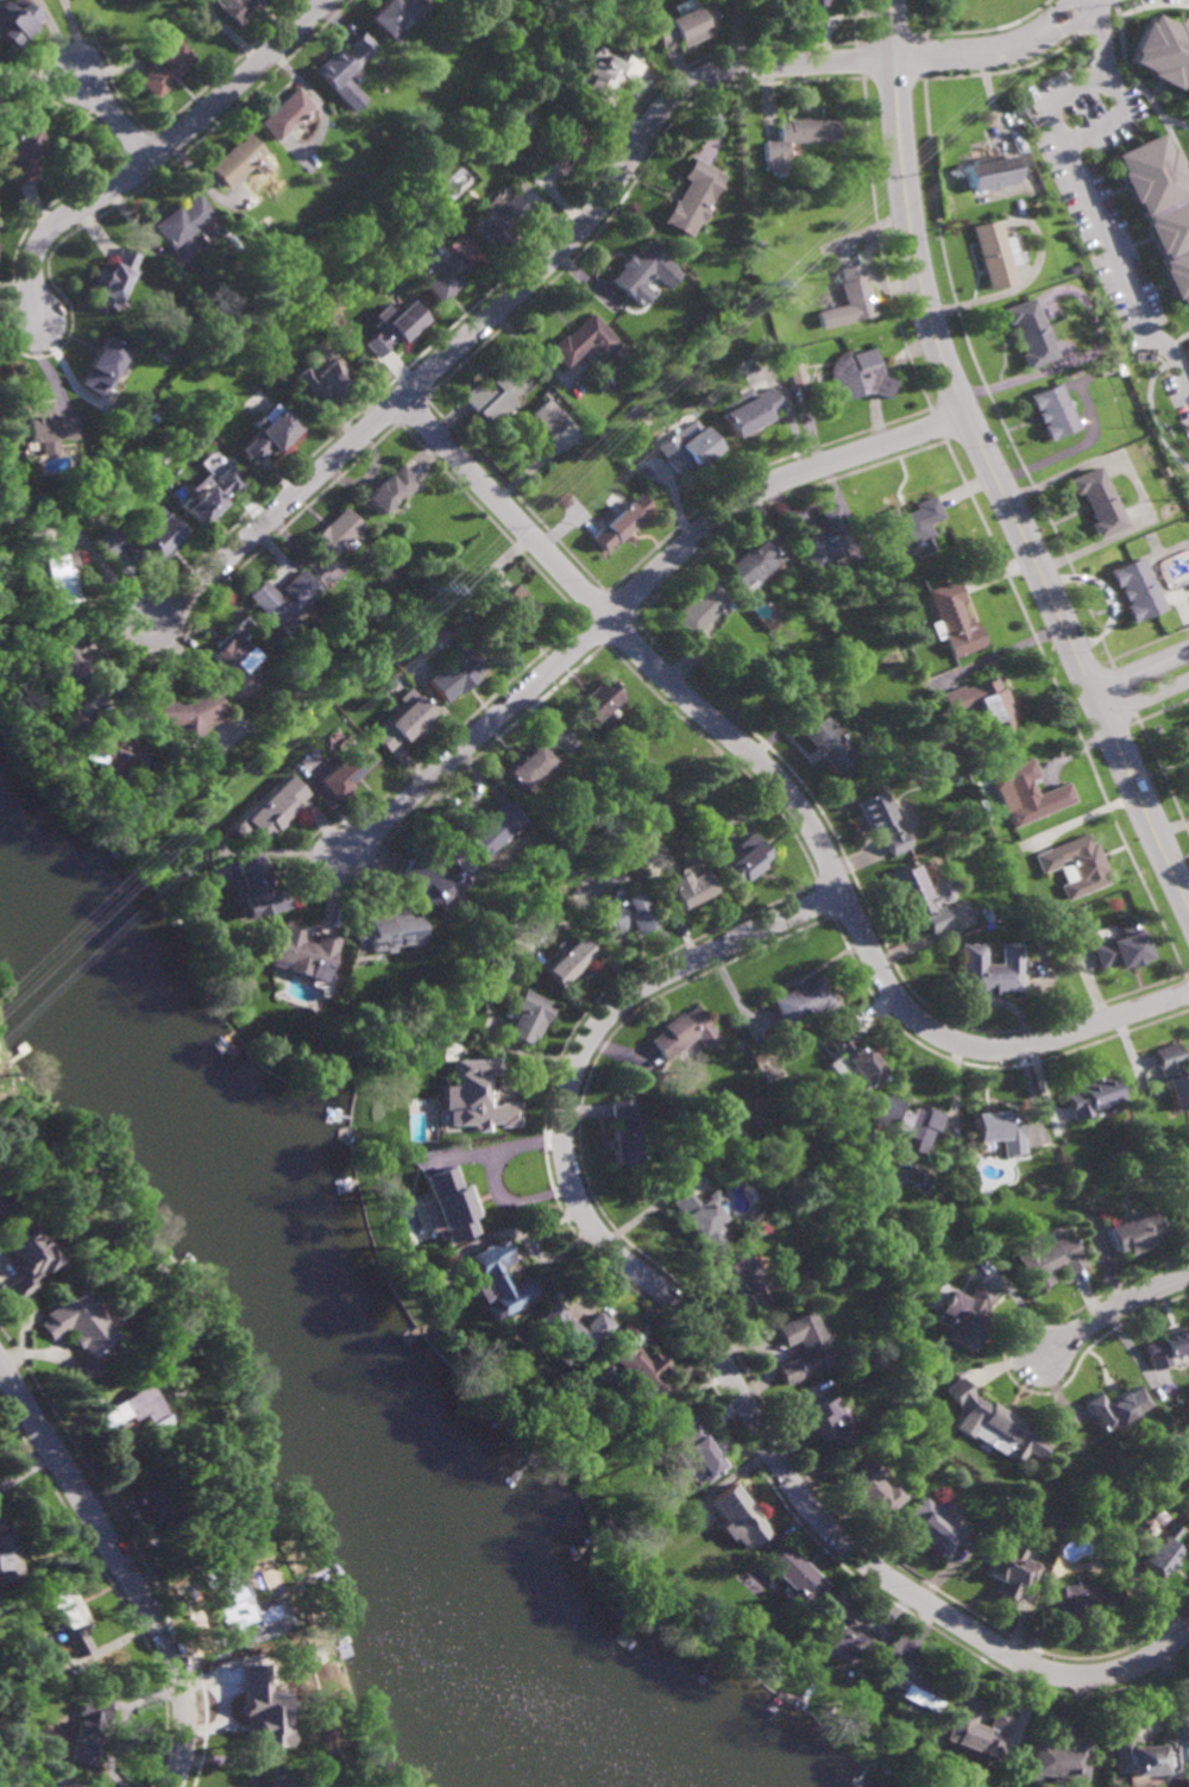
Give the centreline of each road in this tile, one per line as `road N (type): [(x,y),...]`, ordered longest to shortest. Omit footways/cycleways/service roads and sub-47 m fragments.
road 1 (residential): [(843,891),(650,981),(597,1026),(574,1069),(564,1121),(581,1207),(704,1336),(811,1509),(880,1573),(1044,1673),(1124,1672),(1188,1626)]
road 2 (residential): [(156,627),(568,245),(681,88),(721,71),(1019,48),(1089,0)]
road 3 (residential): [(402,401),(628,642),(788,792),(889,990),(923,1026),(964,1046),(1009,1049),(1188,991)]
road 4 (residential): [(891,0),(905,205),(929,319),(1188,918)]
road 5 (residential): [(340,862),(726,510),(767,485),(965,414)]
road 6 (residential): [(174,1786),(187,1738),(172,1656),(0,1367)]
road 7 (residential): [(1188,367),(1175,341),(1153,328),(1102,238),(1063,144),(1114,119),(1119,103),(1106,74),(1103,32),(1083,6)]
road 8 (residential): [(152,159),(326,0)]
road 9 (residential): [(37,320),(34,270),(43,240),(68,214),(152,159)]
road 10 (residential): [(1045,1355),(1128,1301),(1188,1277)]

